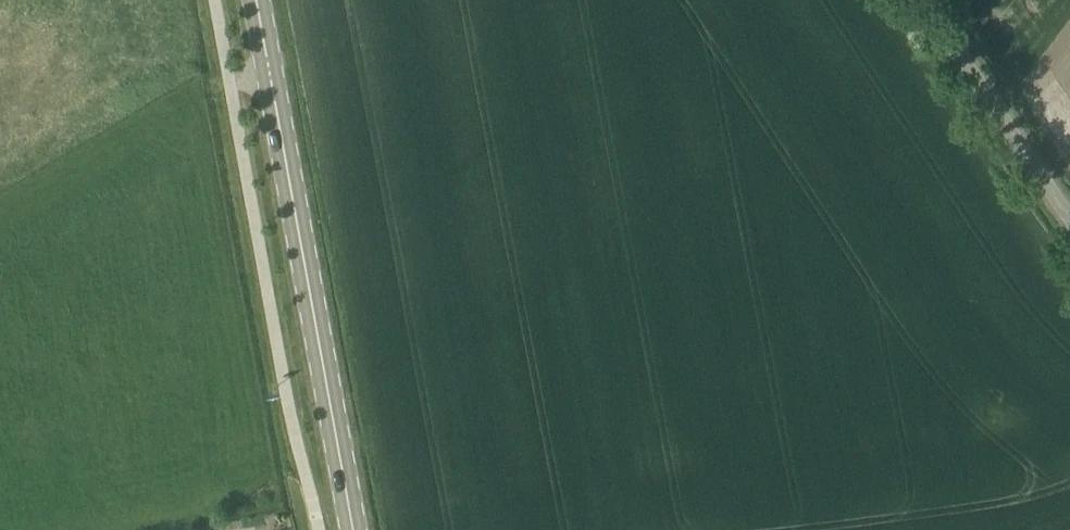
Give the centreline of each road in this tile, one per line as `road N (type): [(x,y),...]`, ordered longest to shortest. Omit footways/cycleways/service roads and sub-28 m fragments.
road 1 (primary): [(361,529),(259,0)]
road 2 (unclassified): [(1069,196),(928,0)]

